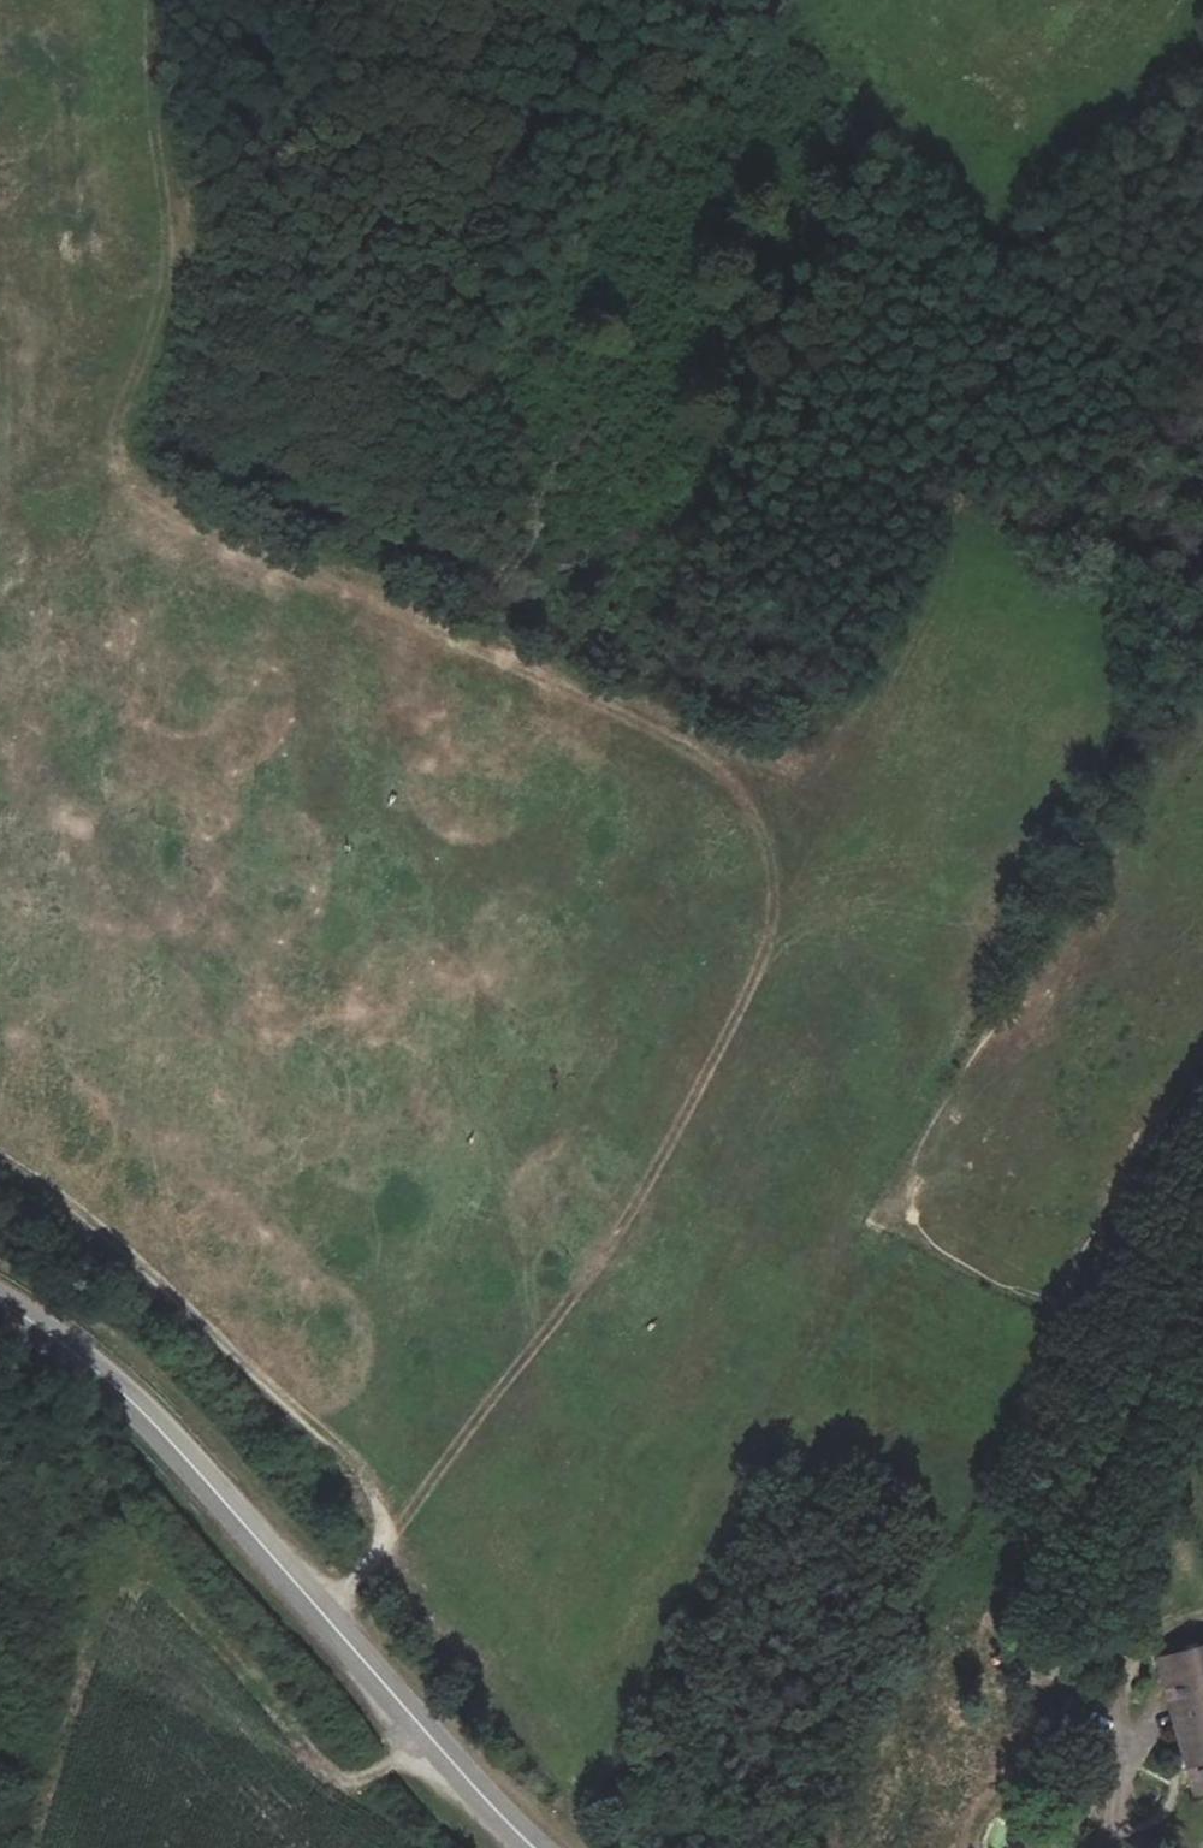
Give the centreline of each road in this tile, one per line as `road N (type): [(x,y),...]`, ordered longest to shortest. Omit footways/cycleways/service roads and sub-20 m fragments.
road 1 (unclassified): [(0,1302),(71,1349),(207,1480),(529,1847)]
road 2 (track): [(0,1168),(101,1236),(359,1481),(383,1528),(380,1544),(327,1617)]

